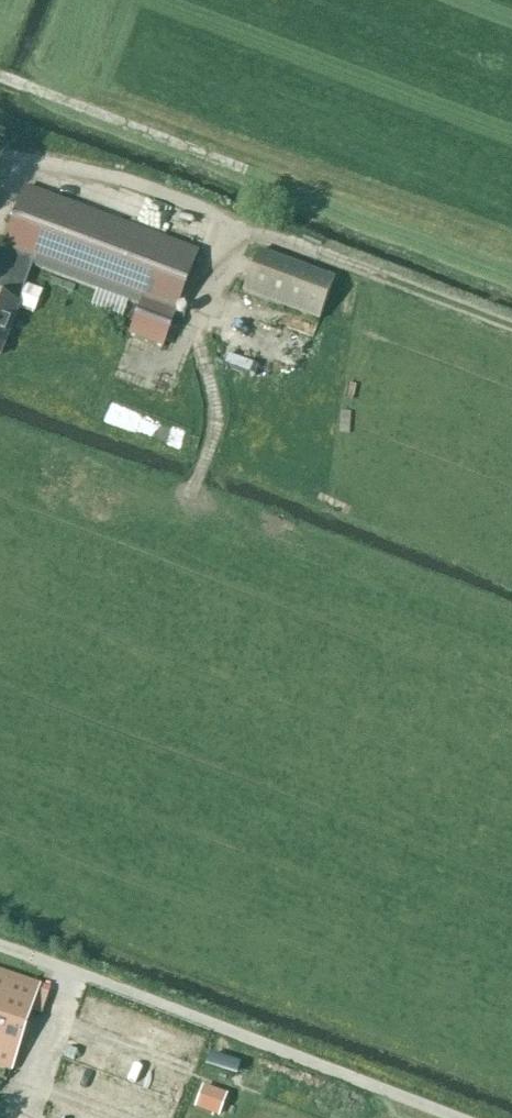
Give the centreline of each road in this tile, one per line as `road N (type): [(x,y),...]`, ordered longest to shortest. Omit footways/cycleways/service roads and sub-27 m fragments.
road 1 (unclassified): [(460,1117),(0,946)]
road 2 (track): [(233,222),(511,324)]
road 3 (track): [(209,300),(201,340),(214,438),(195,492)]

